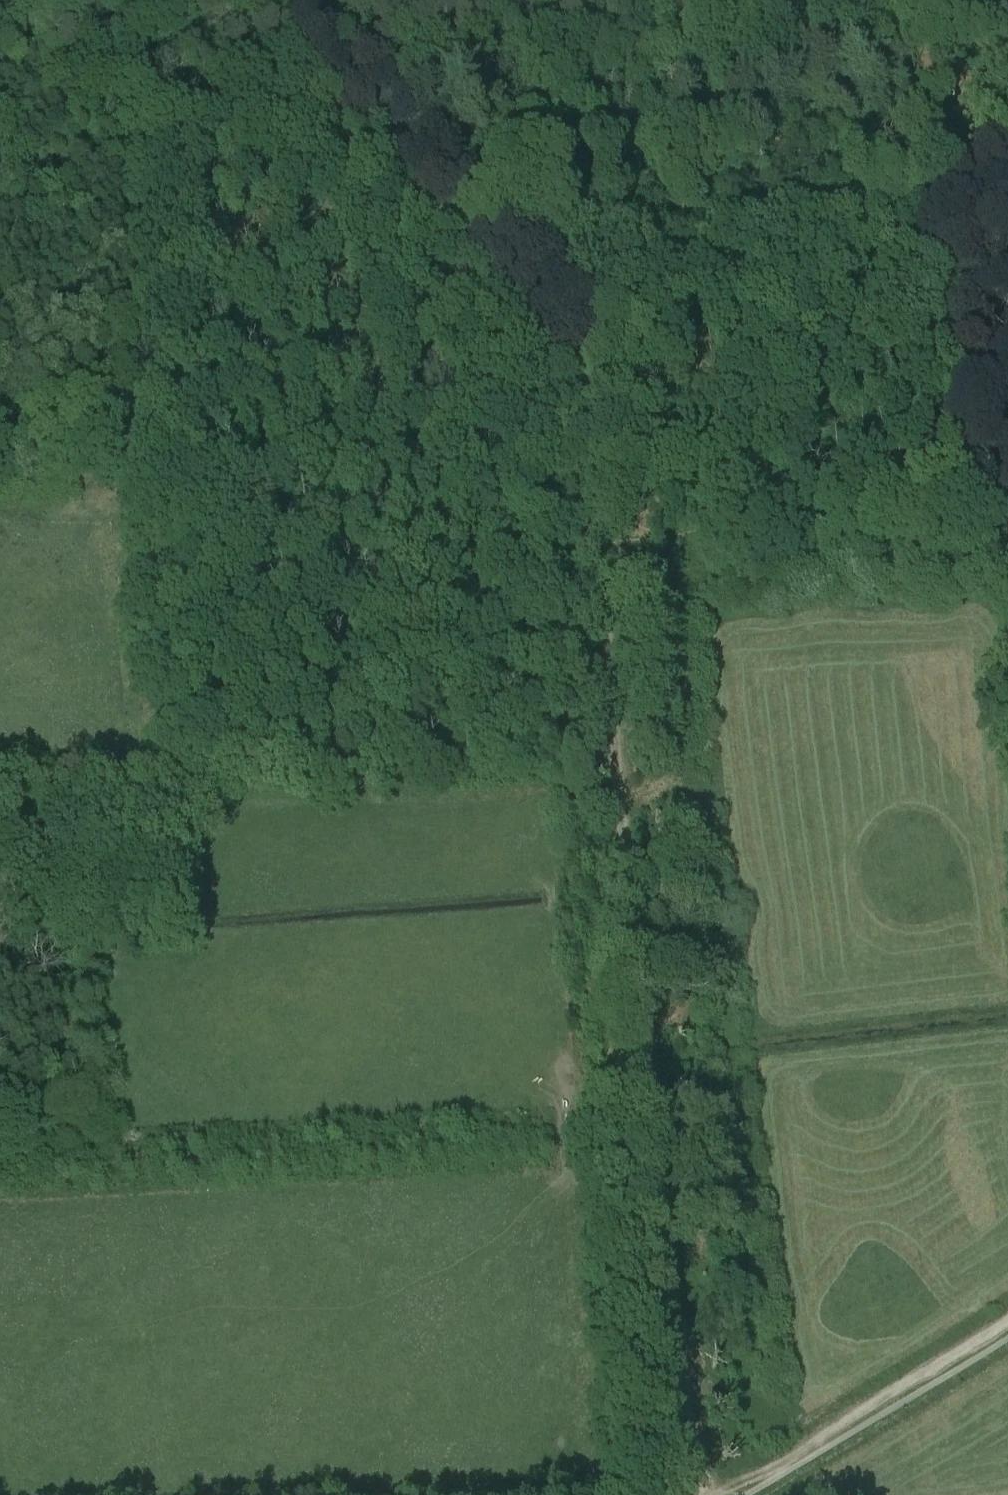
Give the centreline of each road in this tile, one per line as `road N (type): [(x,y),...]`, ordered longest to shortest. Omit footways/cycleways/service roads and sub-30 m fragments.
road 1 (track): [(713,791),(536,812)]
road 2 (track): [(705,1494),(663,1363)]

